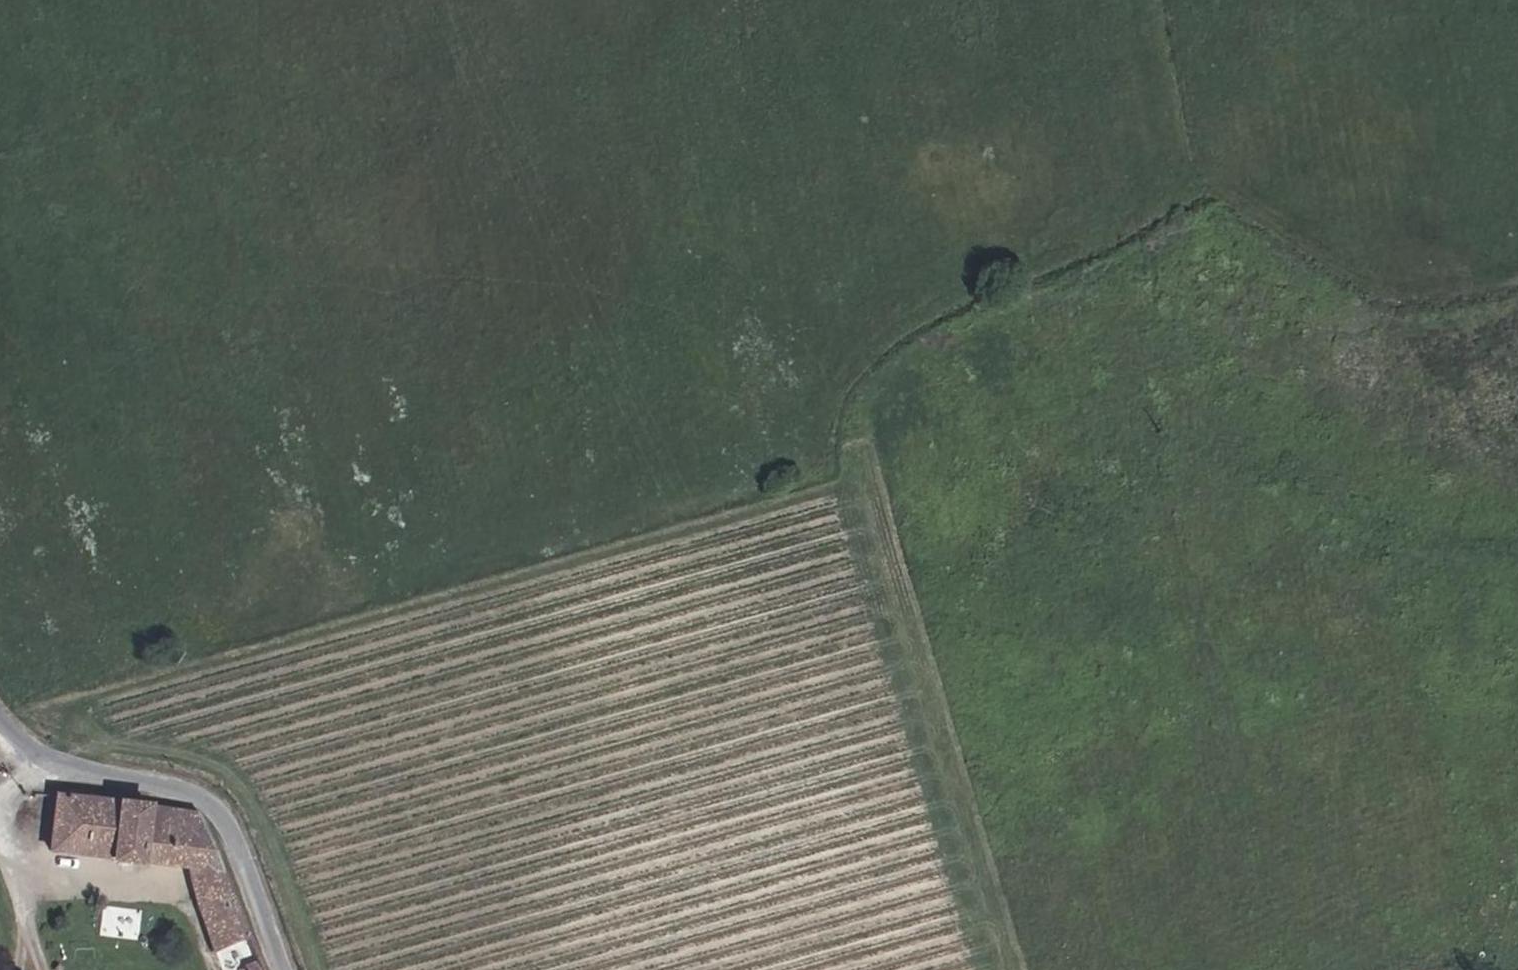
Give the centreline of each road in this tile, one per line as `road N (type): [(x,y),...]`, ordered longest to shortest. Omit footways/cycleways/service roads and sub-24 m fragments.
road 1 (track): [(990,969),(854,478),(849,433),(856,398),(879,367),(902,338),(1197,194),(1230,189),(1411,293),(1465,294),(1517,271)]
road 2 (unclassified): [(287,969),(228,811),(201,792),(54,761),(0,720)]
road 3 (track): [(53,969),(1,792)]

